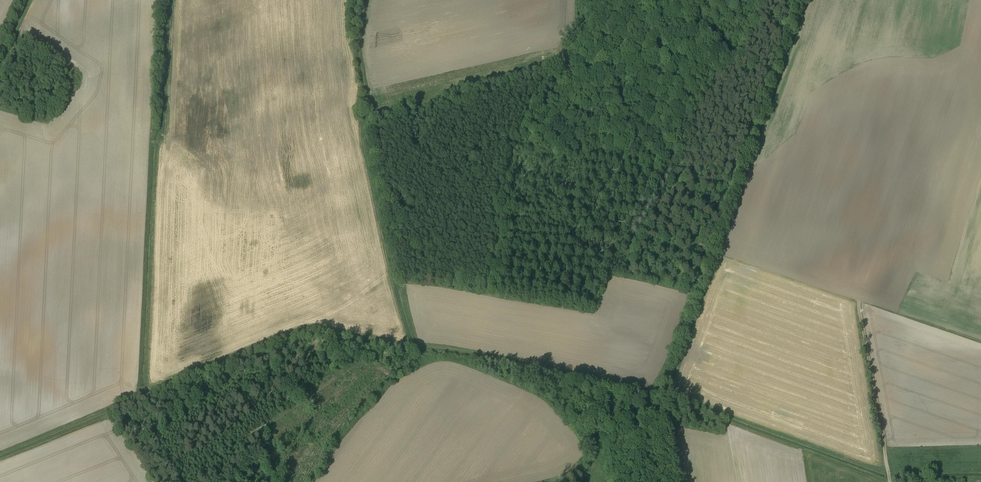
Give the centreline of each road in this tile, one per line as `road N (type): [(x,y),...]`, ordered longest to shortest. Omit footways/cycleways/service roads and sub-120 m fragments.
road 1 (track): [(496,298),(517,162),(561,80),(580,0)]
road 2 (track): [(859,303),(889,481)]

